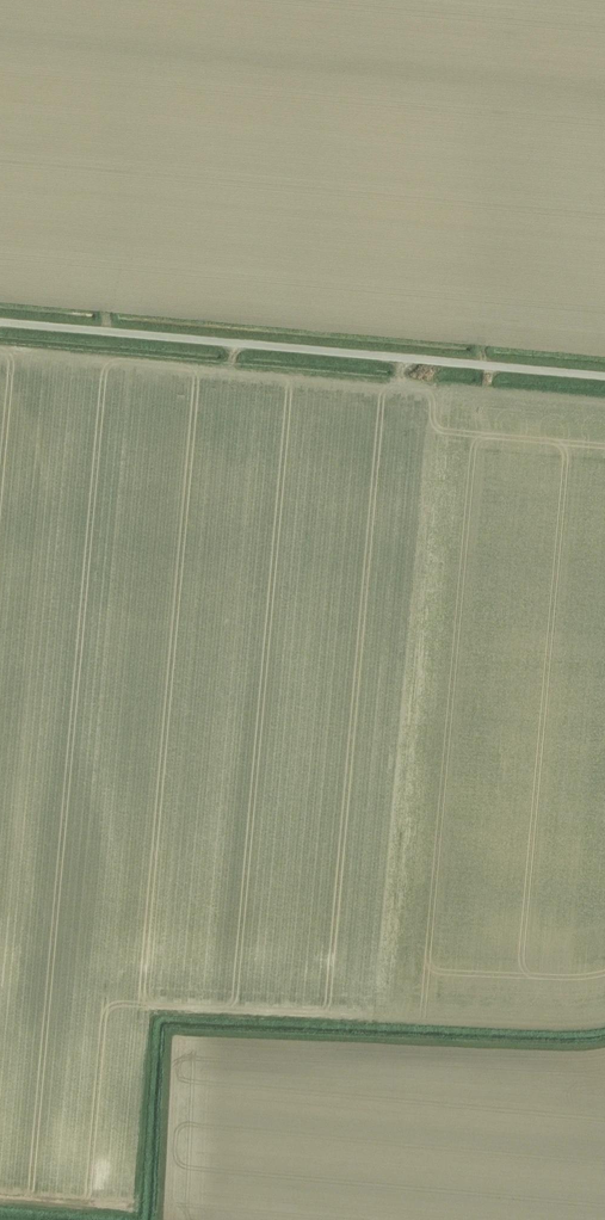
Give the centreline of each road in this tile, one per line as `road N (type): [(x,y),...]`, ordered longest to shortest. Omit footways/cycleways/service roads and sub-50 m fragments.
road 1 (unclassified): [(604,379),(0,328)]

